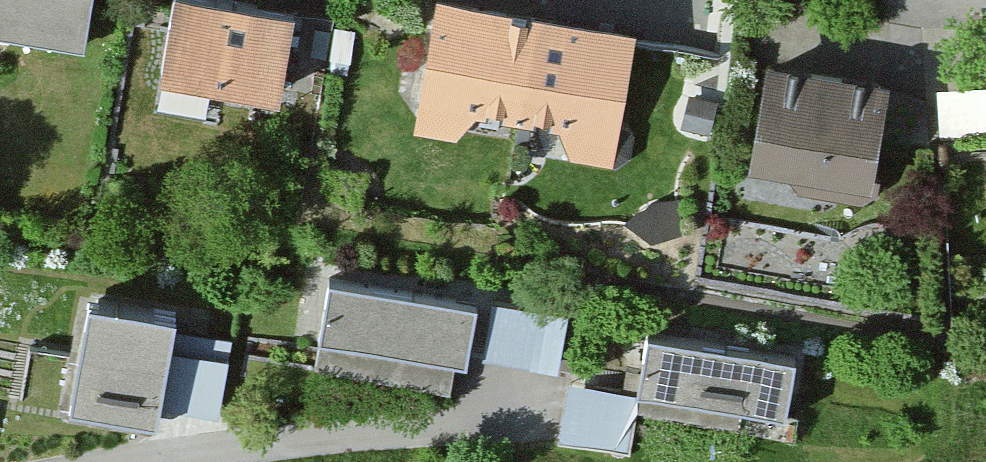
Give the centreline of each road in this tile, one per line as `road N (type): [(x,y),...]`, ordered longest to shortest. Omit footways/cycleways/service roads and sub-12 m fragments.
road 1 (residential): [(493,438),(194,461)]

